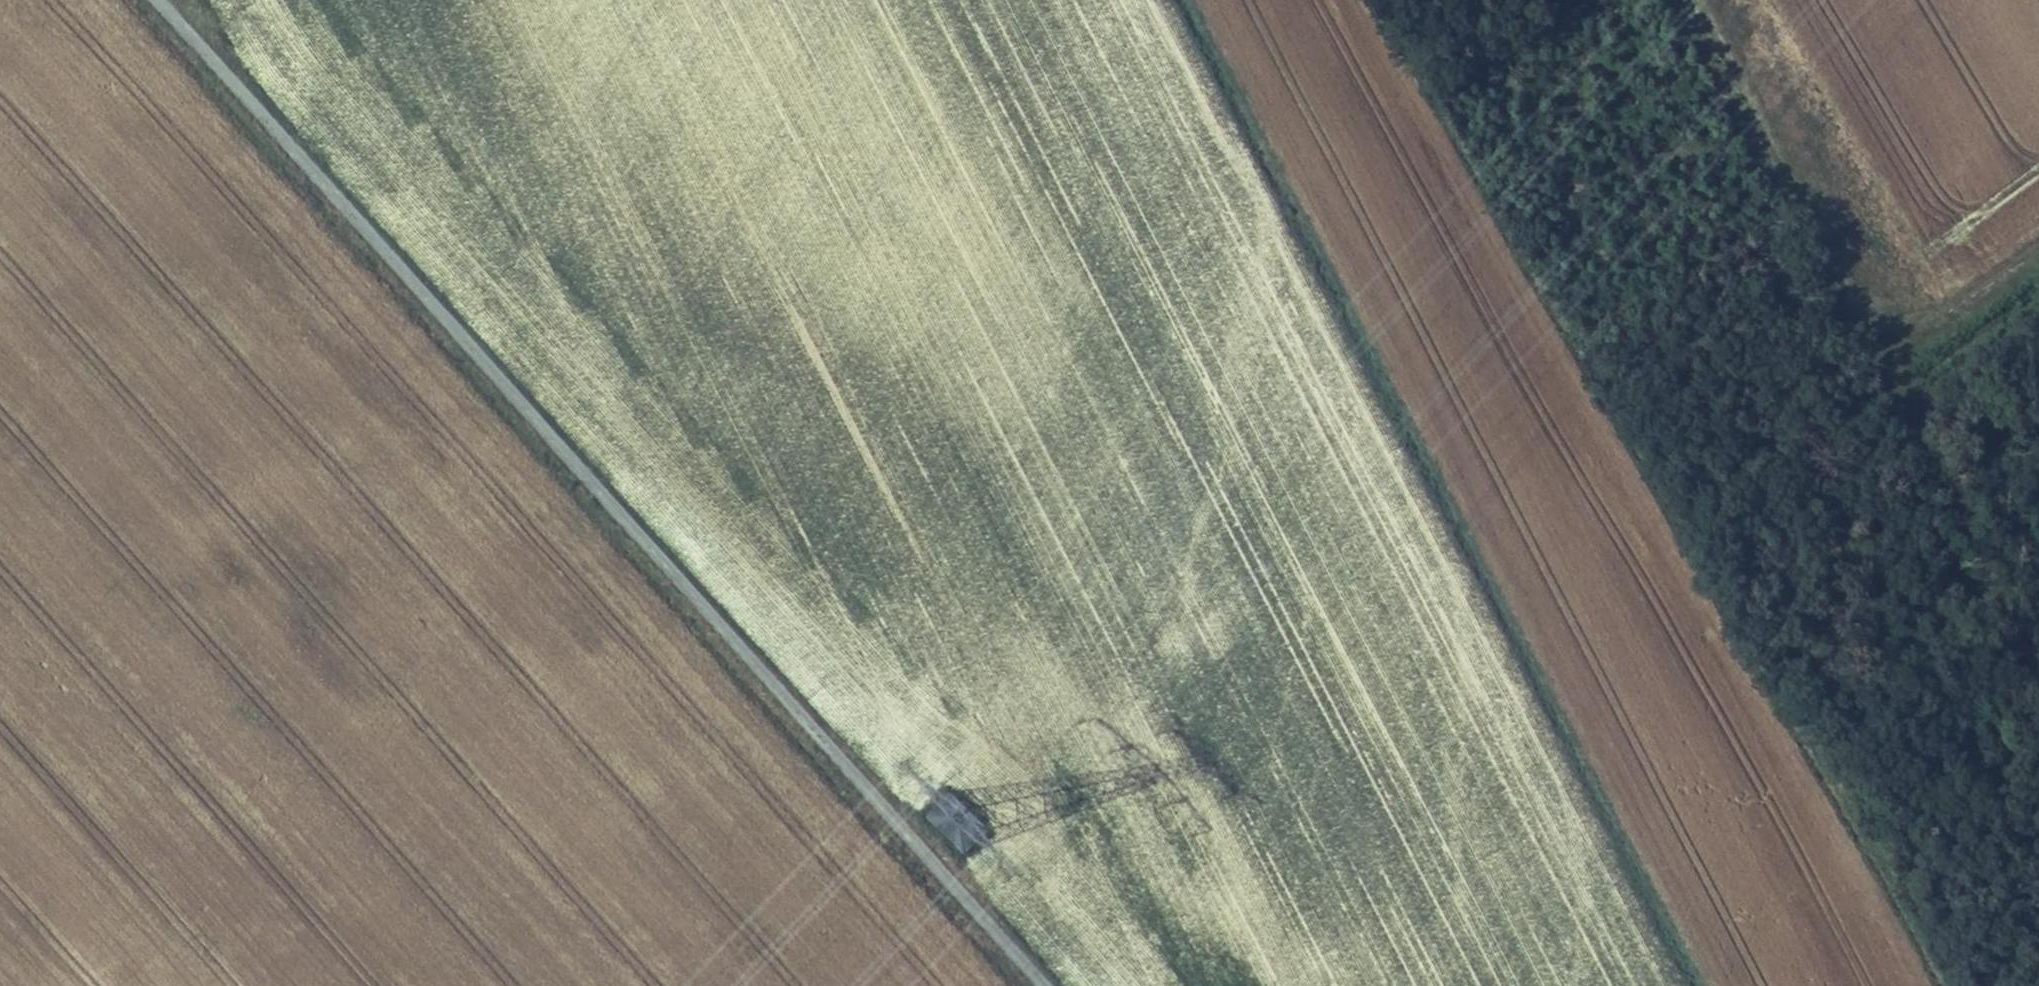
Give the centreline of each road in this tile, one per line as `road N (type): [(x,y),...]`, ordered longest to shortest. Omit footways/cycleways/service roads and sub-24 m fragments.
road 1 (track): [(154,0),(1039,985)]
road 2 (track): [(1701,0),(1886,339),(1925,339),(2038,267)]

